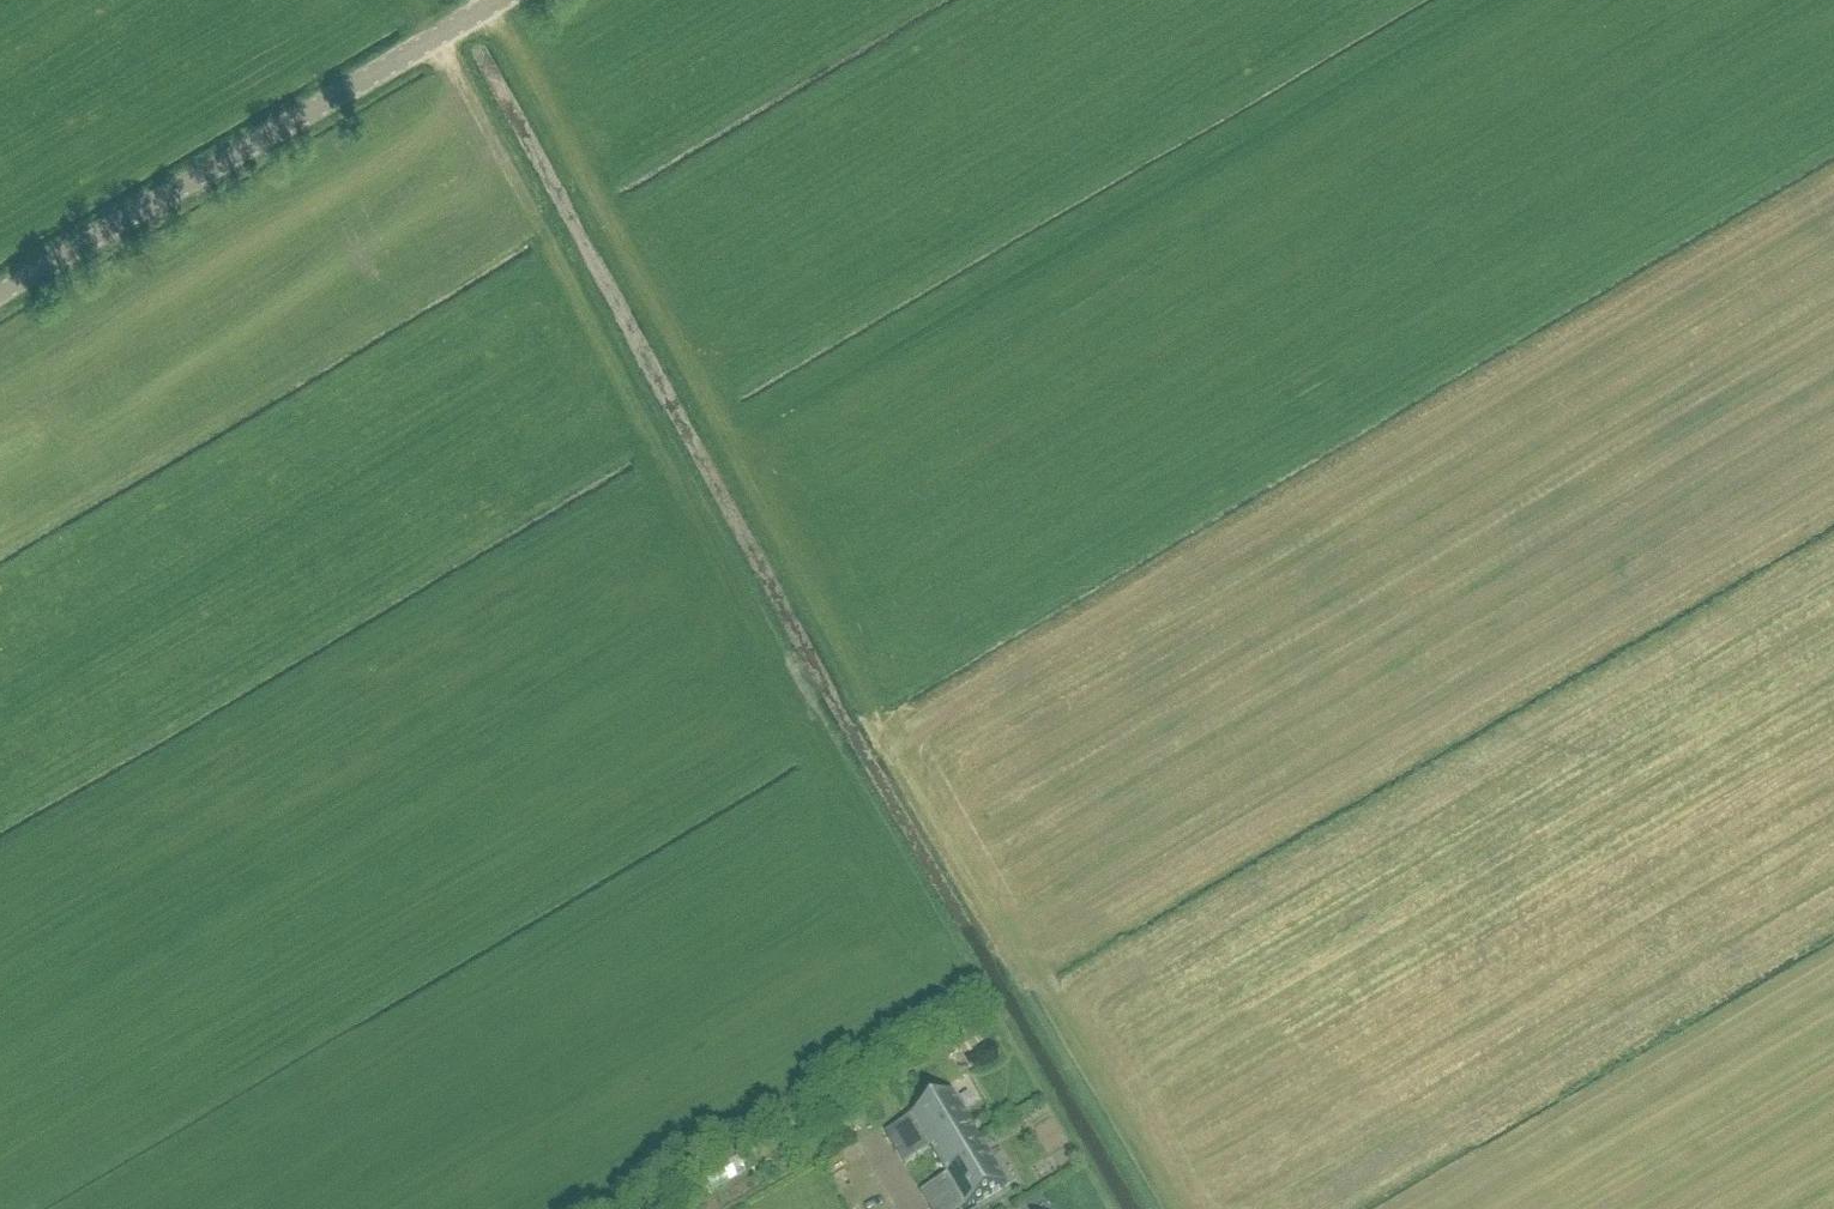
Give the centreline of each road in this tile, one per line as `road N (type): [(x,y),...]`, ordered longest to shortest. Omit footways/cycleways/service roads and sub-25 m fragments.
road 1 (tertiary): [(498,2),(0,292)]

